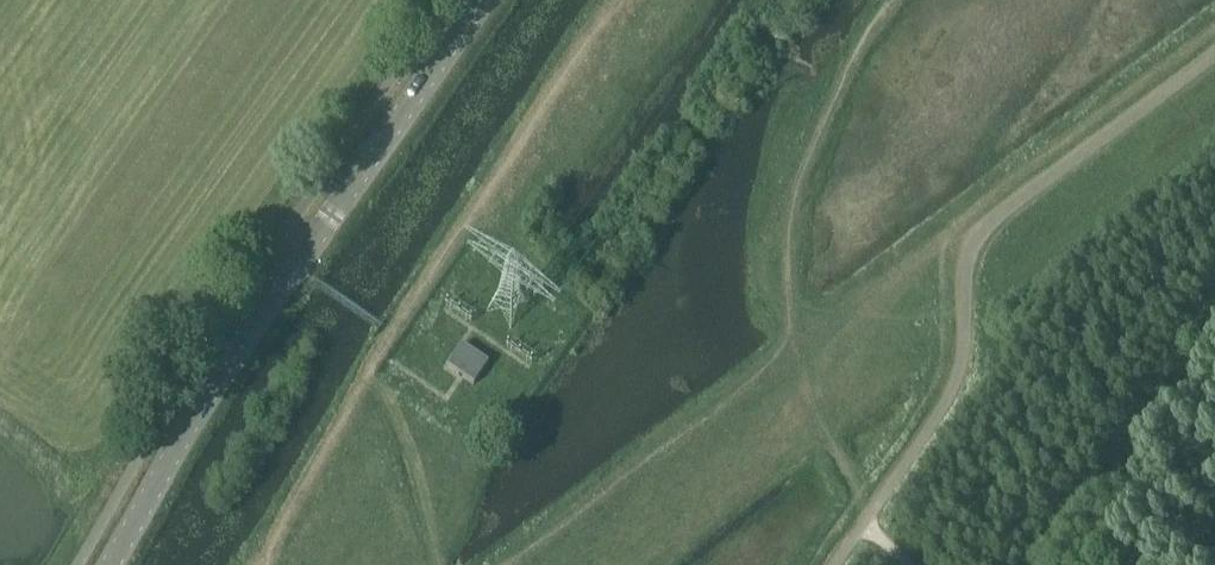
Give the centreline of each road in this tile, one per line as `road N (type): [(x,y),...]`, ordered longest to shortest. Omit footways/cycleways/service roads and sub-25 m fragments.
road 1 (tertiary): [(110,564),(231,358),(482,0)]
road 2 (track): [(257,564),(613,0)]
road 3 (track): [(794,345),(798,197),(823,114),(907,0)]
road 4 (track): [(511,564),(794,345)]
road 5 (track): [(794,345),(990,223)]
road 6 (track): [(437,564),(415,478),(369,379)]
road 7 (track): [(865,520),(794,345)]

